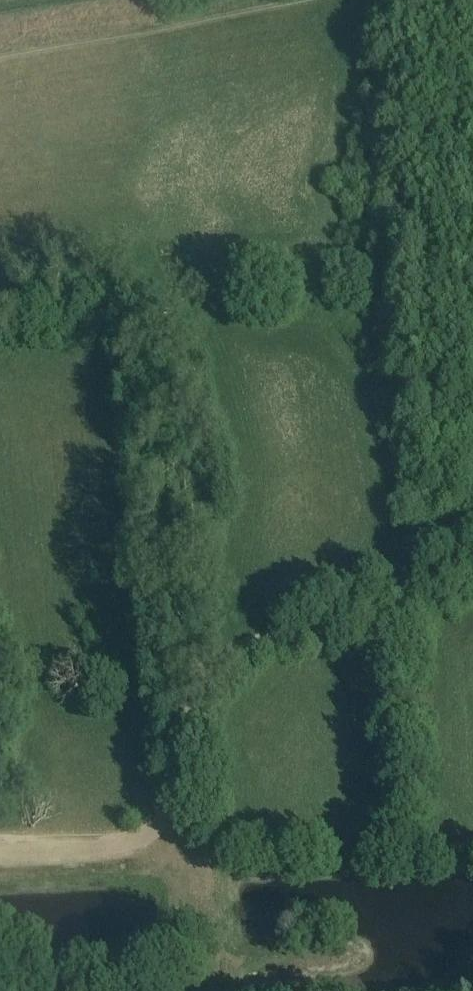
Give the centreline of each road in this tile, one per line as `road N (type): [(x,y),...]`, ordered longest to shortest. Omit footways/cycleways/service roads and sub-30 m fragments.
road 1 (track): [(472,587),(182,684),(192,843),(0,855)]
road 2 (track): [(182,684),(153,302),(0,298)]
road 3 (track): [(192,843),(204,946),(185,974),(32,981)]
road 4 (track): [(0,25),(152,0)]

